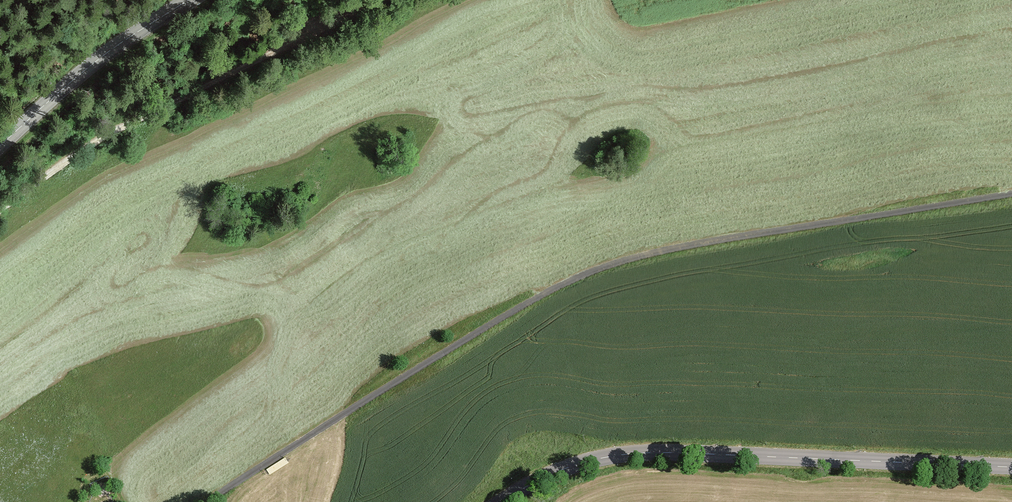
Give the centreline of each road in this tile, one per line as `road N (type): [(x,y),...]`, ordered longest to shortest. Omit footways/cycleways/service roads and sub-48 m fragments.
road 1 (track): [(206,501),(389,383),(602,267),(677,246),(1011,193)]
road 2 (tertiary): [(1011,467),(637,449),(558,466),(494,501)]
road 3 (track): [(347,0),(71,157),(0,210)]
road 4 (secondary): [(188,0),(90,64),(0,147)]

